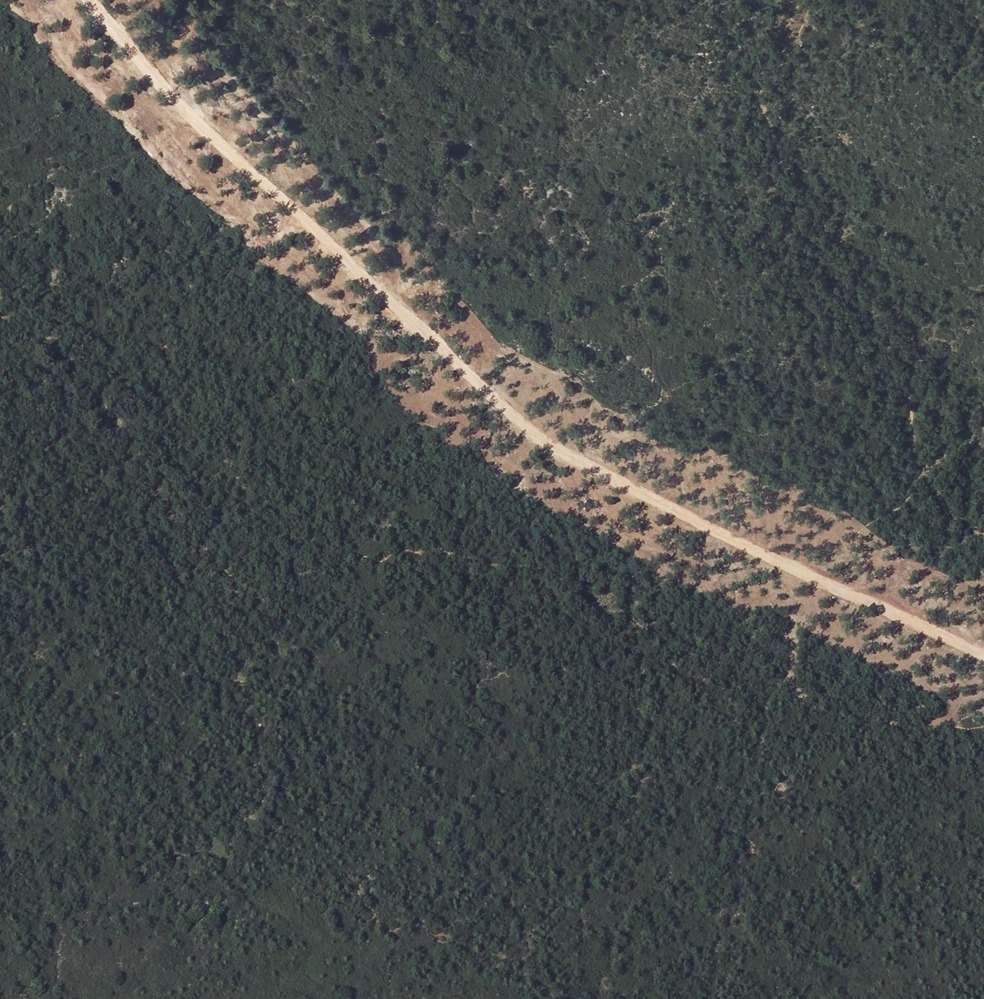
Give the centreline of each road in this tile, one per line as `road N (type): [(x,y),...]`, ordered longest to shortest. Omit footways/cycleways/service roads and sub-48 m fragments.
road 1 (track): [(85,0),(179,113),(538,441),(983,652)]

